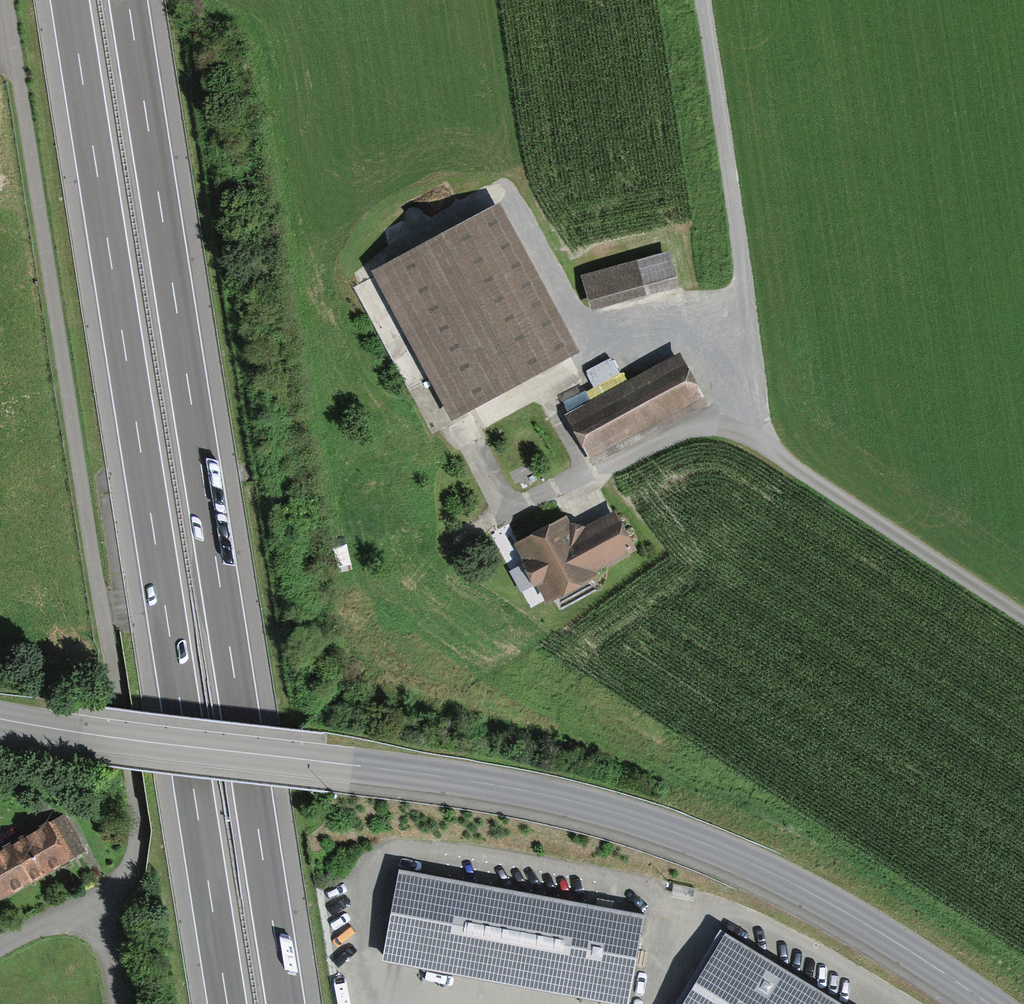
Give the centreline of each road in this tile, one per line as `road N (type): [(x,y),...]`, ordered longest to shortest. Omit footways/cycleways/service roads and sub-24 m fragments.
road 1 (motorway): [(287,1003),(129,0)]
road 2 (motorway): [(70,0),(226,1003)]
road 3 (track): [(99,924),(125,892),(137,854),(135,795),(7,0)]
road 4 (tertiary): [(359,766),(568,800),(680,834),(799,887),(989,1003)]
road 5 (track): [(496,532),(696,428),(724,428),(751,437),(1023,618)]
road 6 (track): [(700,0),(771,451)]
road 7 (tertiary): [(359,766),(0,718)]
road 8 (residential): [(121,1003),(113,941),(99,924),(51,927),(0,956)]

